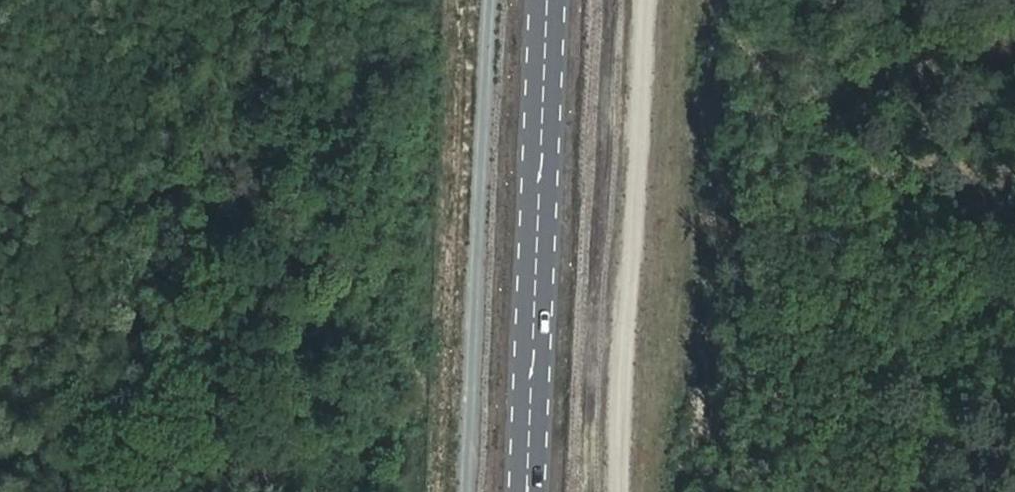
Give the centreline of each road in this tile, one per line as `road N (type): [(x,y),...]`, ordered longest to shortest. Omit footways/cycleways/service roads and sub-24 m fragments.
road 1 (track): [(496,0),(472,491)]
road 2 (primary): [(534,491),(554,0)]

